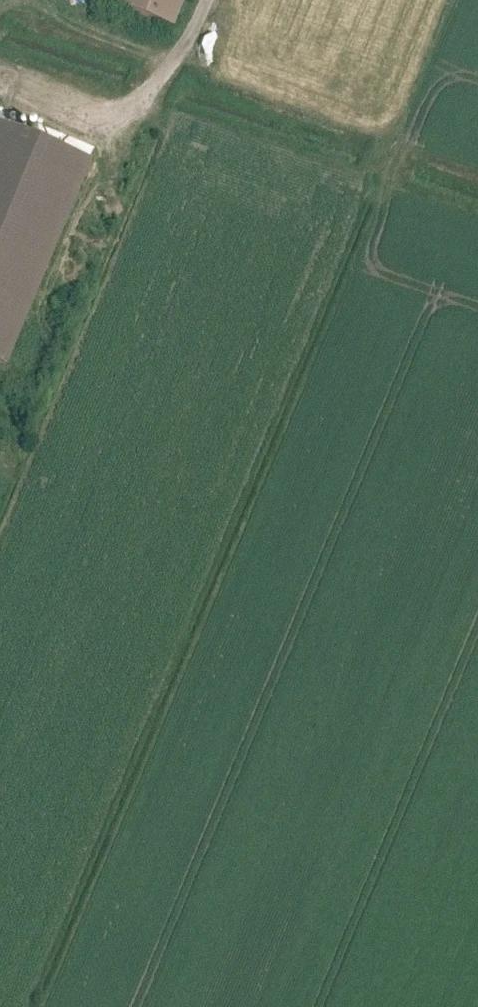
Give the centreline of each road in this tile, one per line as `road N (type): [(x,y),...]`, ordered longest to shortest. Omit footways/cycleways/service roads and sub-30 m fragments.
road 1 (track): [(194,0),(177,37),(143,39),(34,0)]

